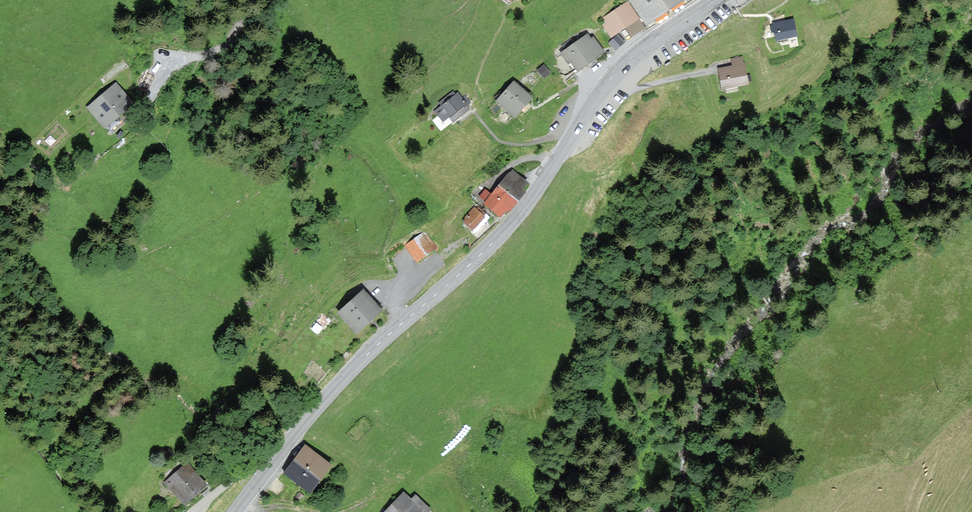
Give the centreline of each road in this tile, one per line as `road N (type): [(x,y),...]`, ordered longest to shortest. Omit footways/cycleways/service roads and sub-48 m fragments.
road 1 (primary): [(285,446),(368,352),(504,230),(621,68),(716,0)]

